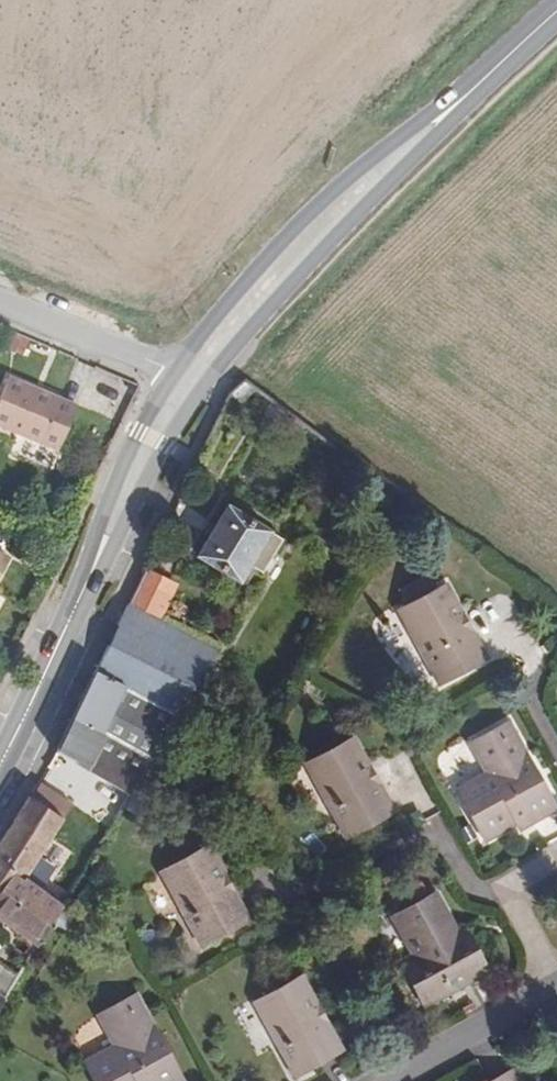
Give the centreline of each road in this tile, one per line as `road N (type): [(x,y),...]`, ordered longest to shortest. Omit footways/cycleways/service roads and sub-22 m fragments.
road 1 (secondary): [(190,382),(319,233),(556,13)]
road 2 (secondary): [(0,764),(152,438),(190,382)]
road 3 (residential): [(190,382),(0,302)]
road 4 (residential): [(556,991),(387,1080)]

